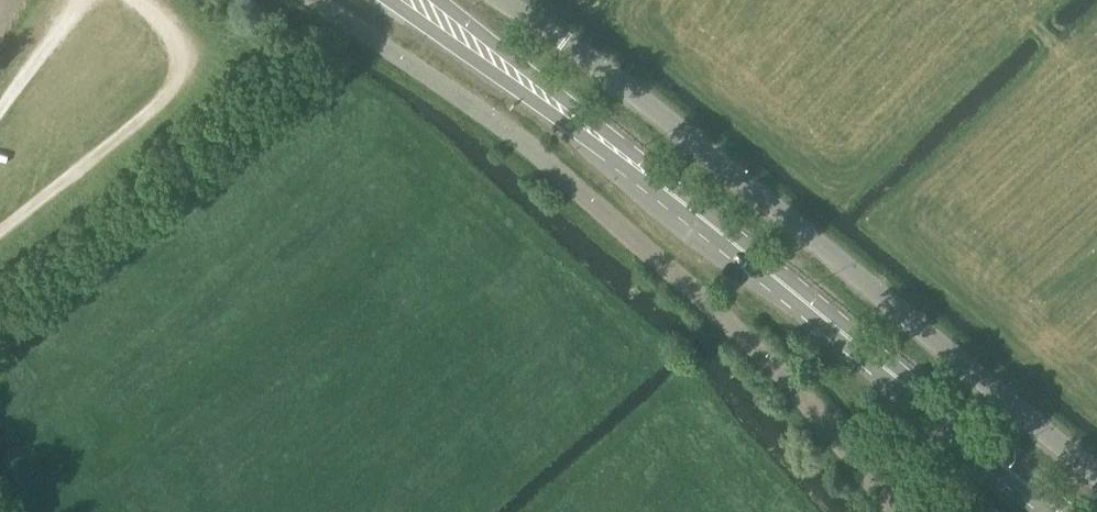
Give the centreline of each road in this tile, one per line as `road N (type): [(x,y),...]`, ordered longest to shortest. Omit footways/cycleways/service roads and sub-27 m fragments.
road 1 (unclassified): [(313,0),(488,118),(687,280),(914,511)]
road 2 (unclassified): [(504,0),(703,143),(1096,461)]
road 3 (secondary): [(1060,511),(631,161)]
road 4 (secondary): [(395,0),(631,161)]
road 5 (secondary): [(631,161),(441,0)]

